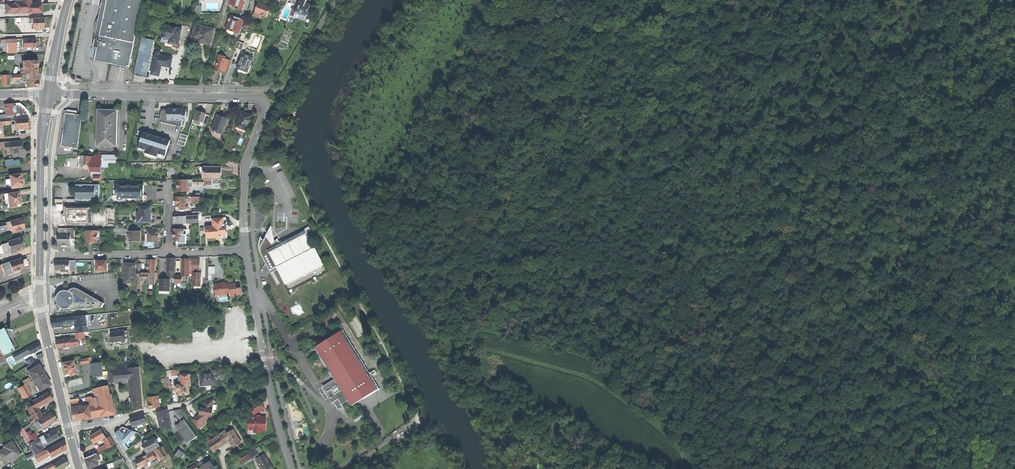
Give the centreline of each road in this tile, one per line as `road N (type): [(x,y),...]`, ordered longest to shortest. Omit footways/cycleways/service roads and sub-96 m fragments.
road 1 (residential): [(247,251),(292,468)]
road 2 (residential): [(263,100),(48,94)]
road 3 (residential): [(263,100),(266,111),(246,174),(247,251)]
road 4 (secondary): [(40,295),(69,430)]
road 5 (residential): [(40,255),(167,254)]

